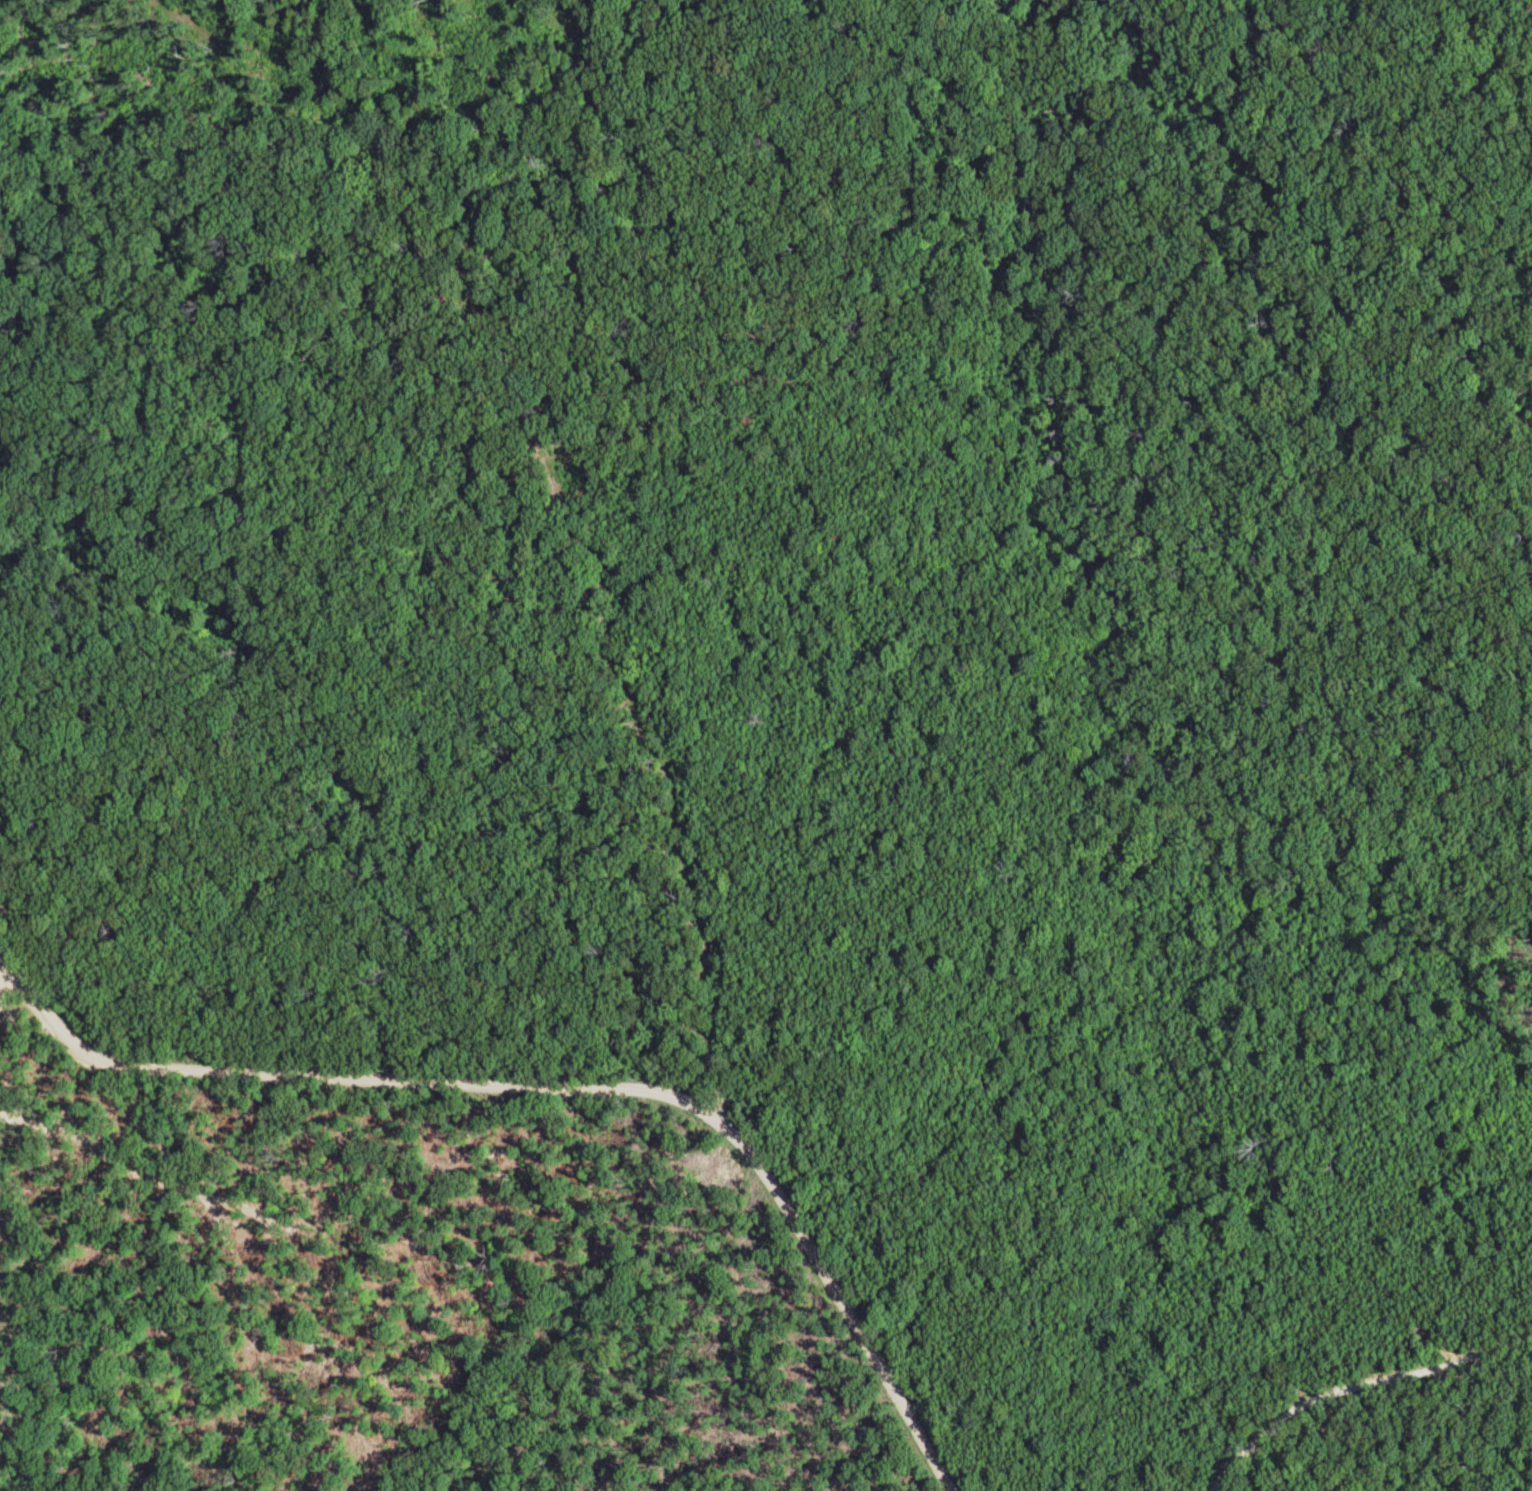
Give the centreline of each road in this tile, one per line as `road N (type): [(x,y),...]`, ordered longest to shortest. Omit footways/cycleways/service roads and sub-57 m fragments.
road 1 (track): [(0,949),(68,1041),(115,1067),(636,1086),(685,1097),(742,1142),(945,1490)]
road 2 (track): [(1216,1490),(1251,1449),(1313,1402),(1531,1335)]

